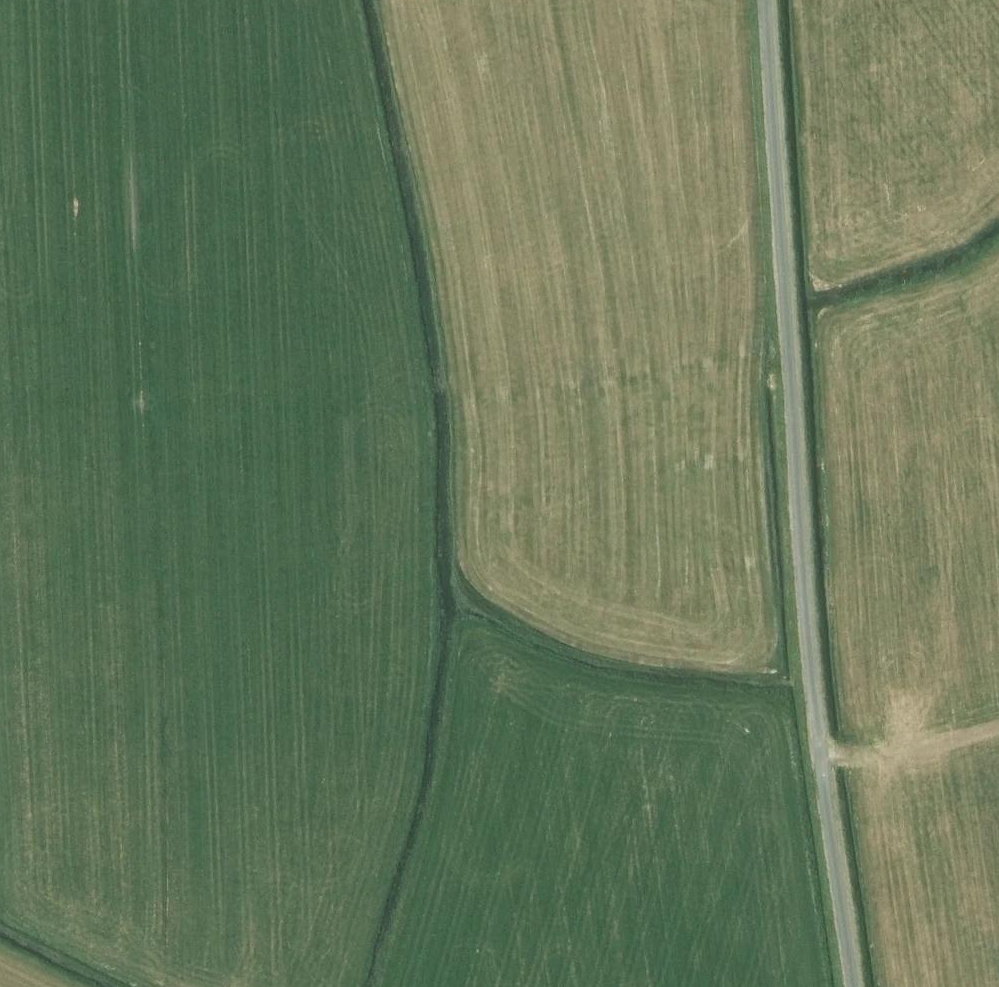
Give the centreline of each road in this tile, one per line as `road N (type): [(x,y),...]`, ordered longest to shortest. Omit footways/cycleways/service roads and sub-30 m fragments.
road 1 (unclassified): [(854,986),(811,672),(768,0)]

